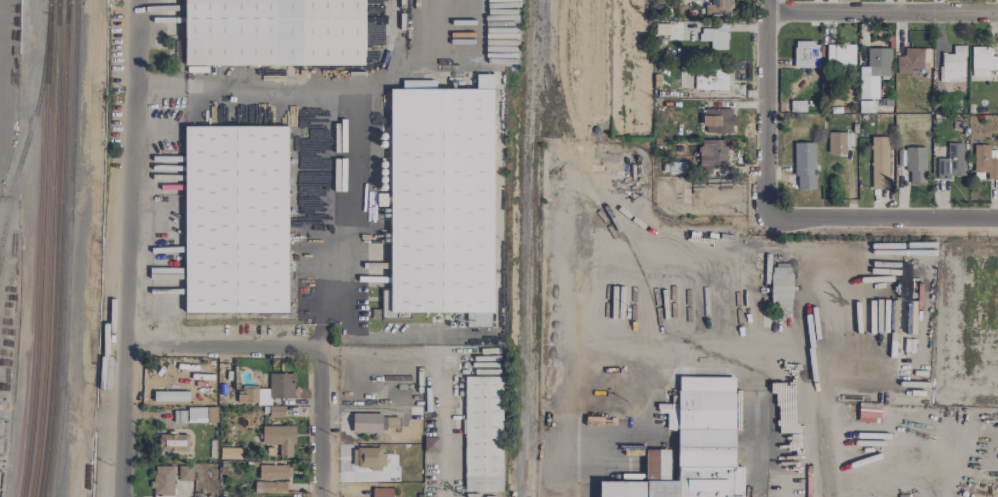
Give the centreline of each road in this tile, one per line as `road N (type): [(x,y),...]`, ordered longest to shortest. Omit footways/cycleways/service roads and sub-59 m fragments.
road 1 (residential): [(138,0),(122,496)]
road 2 (residential): [(997,16),(767,15)]
road 3 (residential): [(769,221),(997,222)]
road 4 (residential): [(767,0),(769,221)]
road 5 (residential): [(124,340),(318,343)]
road 6 (residential): [(318,343),(321,496)]

